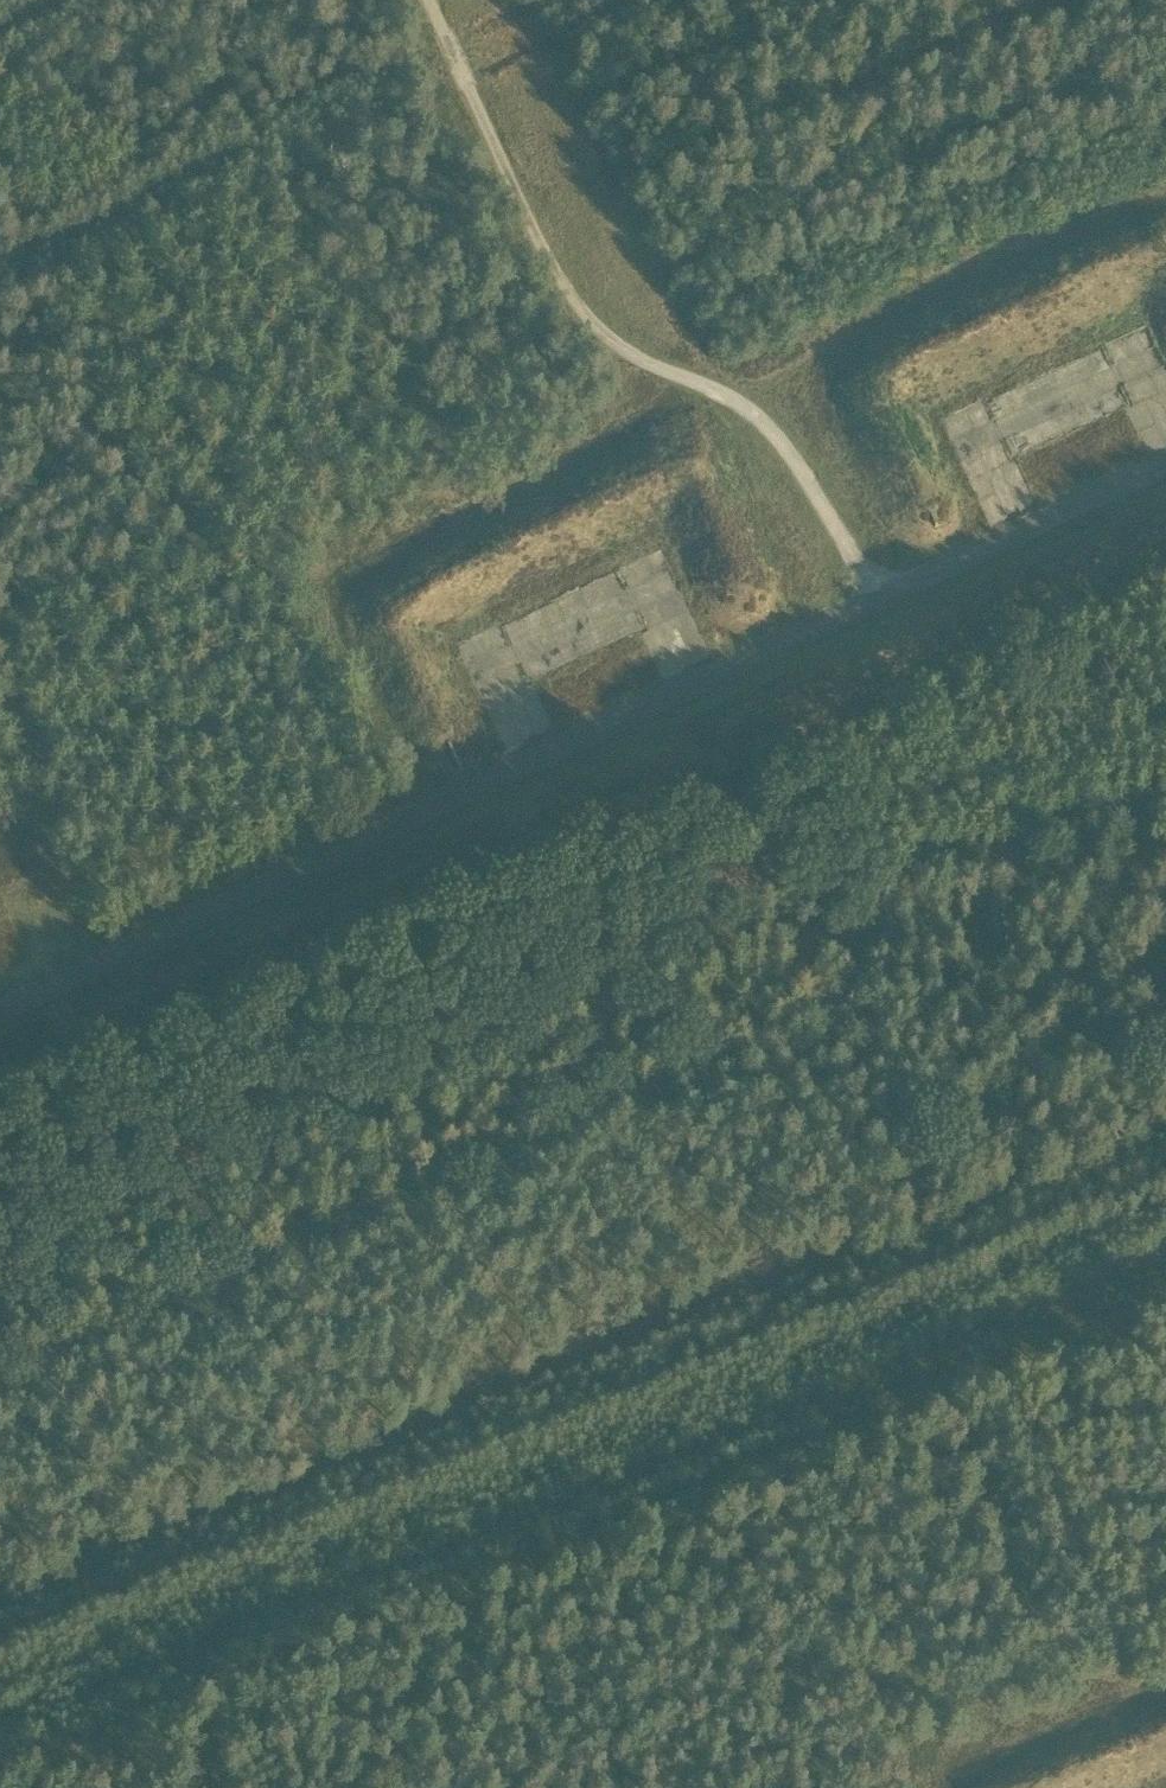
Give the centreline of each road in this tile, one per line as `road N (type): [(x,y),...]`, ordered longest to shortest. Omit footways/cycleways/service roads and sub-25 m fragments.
road 1 (track): [(1165,477),(0,1021)]
road 2 (track): [(426,0),(540,242),(593,326),(646,364),(737,403),(782,443),(882,608)]

